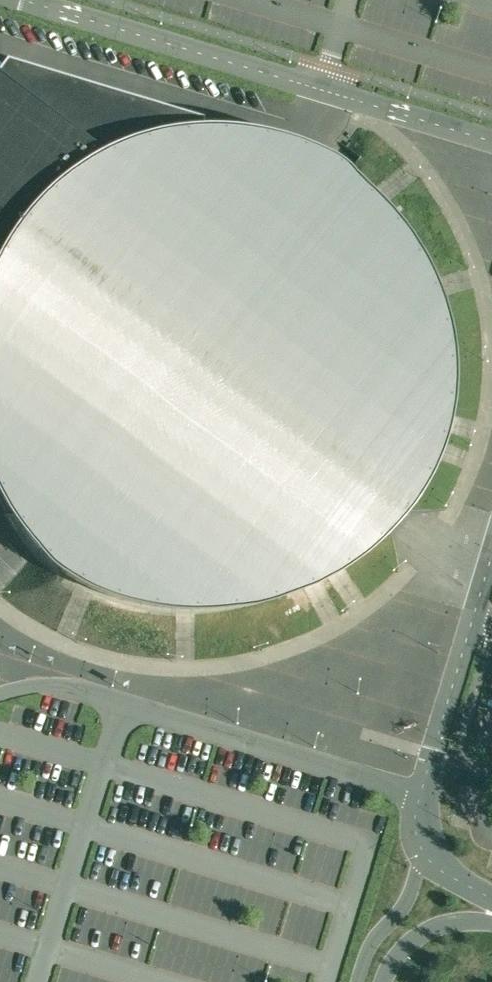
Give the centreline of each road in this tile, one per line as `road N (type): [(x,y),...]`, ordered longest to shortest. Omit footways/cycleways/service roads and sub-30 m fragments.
road 1 (unclassified): [(491,141),(21,0)]
road 2 (unclassified): [(423,853),(415,815),(491,552)]
road 3 (unclassified): [(357,981),(369,944),(409,895),(423,853)]
road 4 (unclassified): [(491,919),(424,931),(392,960),(383,981)]

